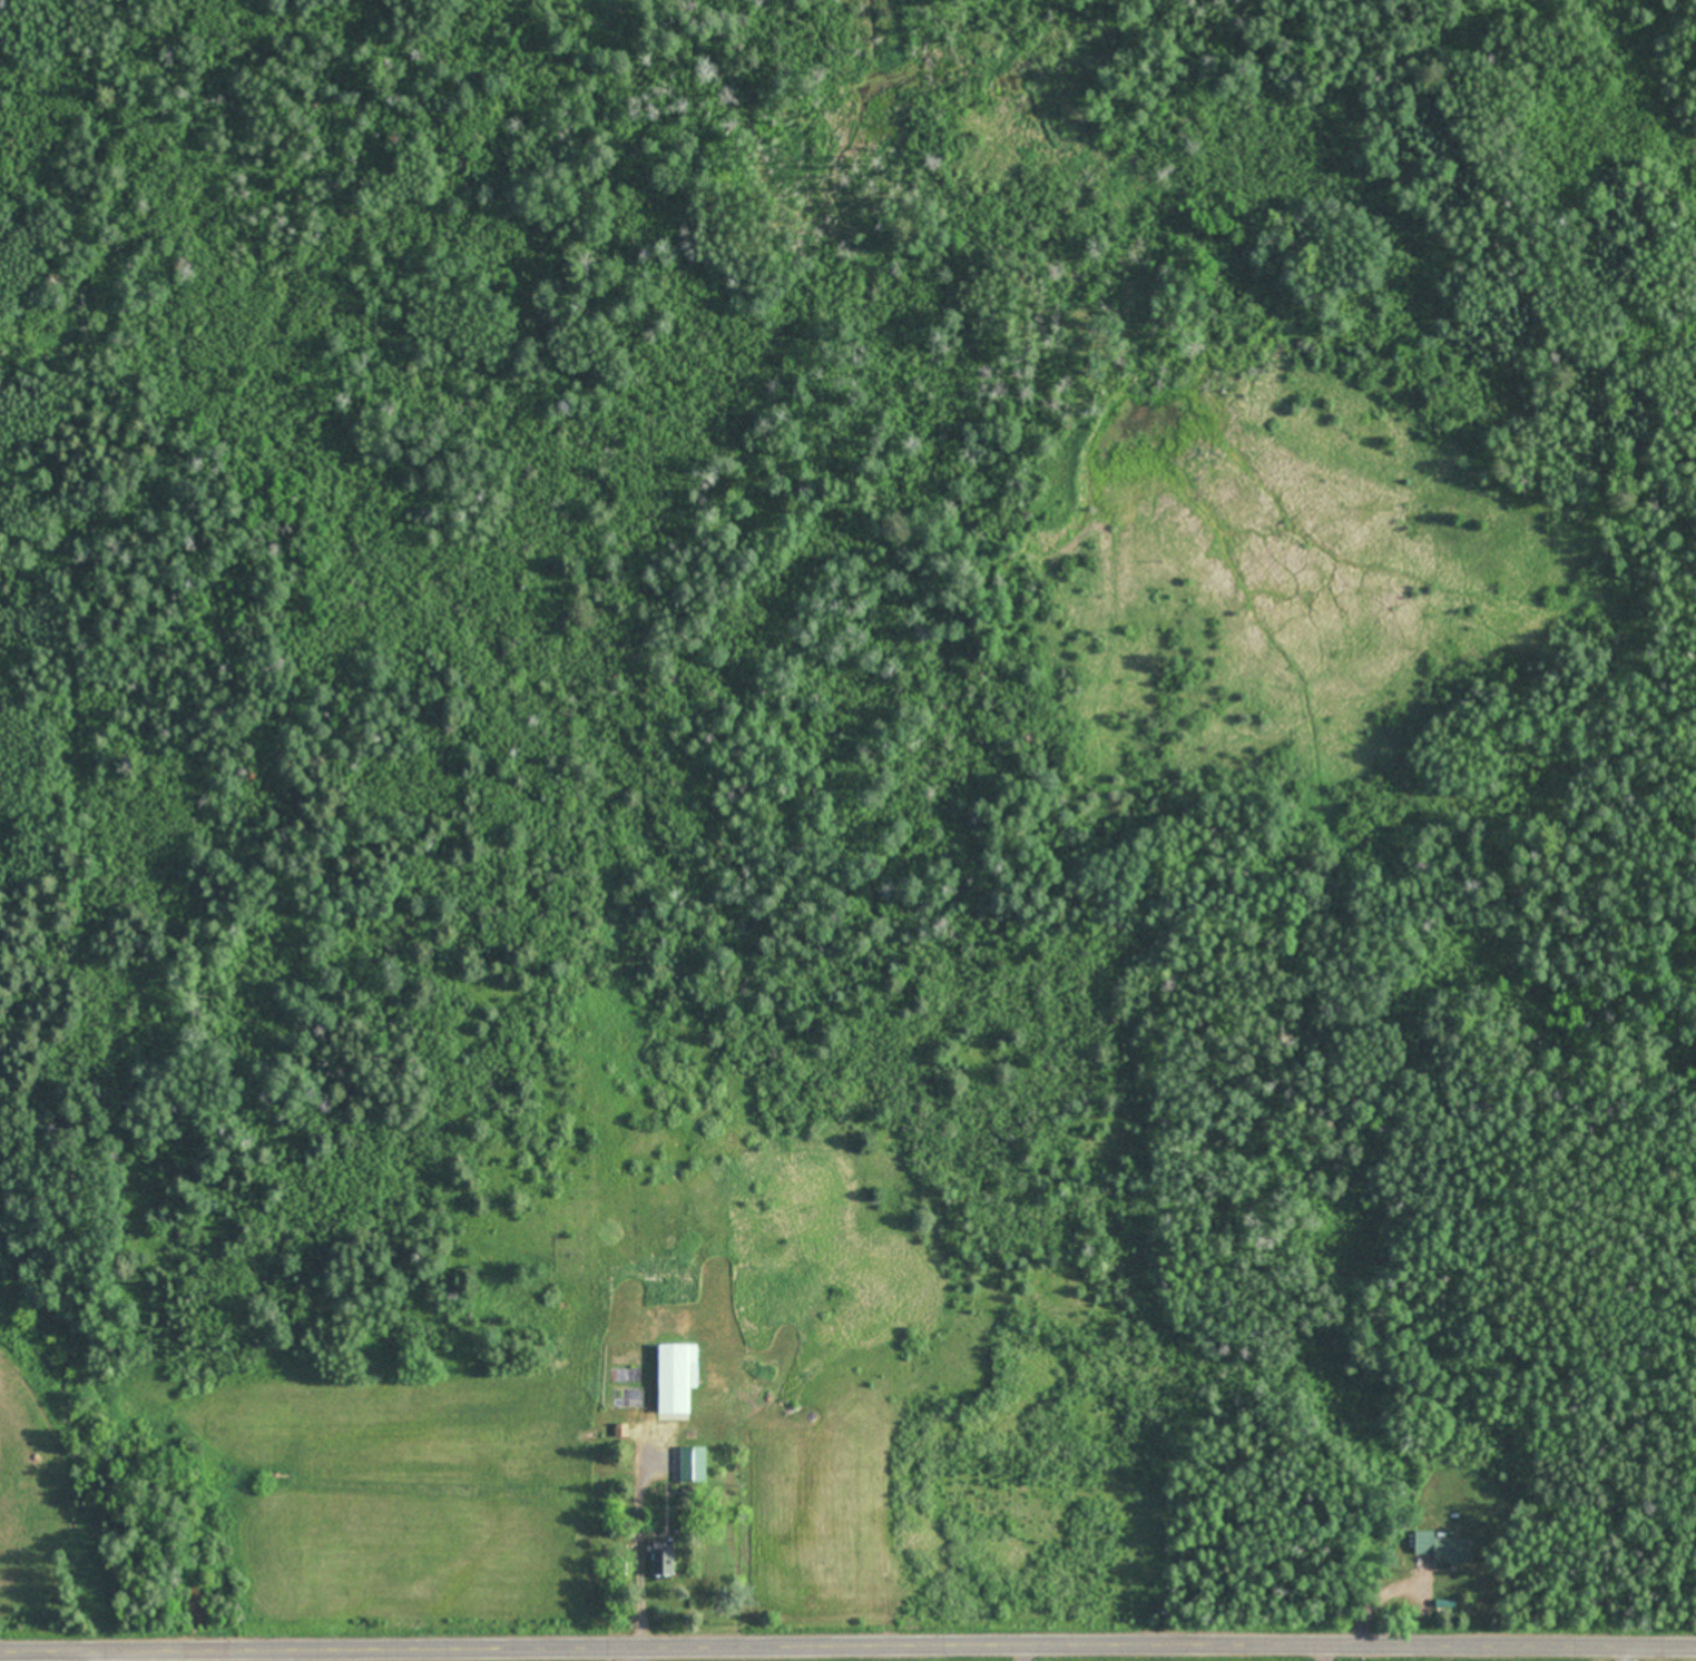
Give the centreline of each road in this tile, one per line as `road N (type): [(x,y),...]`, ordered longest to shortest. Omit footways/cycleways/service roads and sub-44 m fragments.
road 1 (secondary): [(0,1652),(865,1639),(1695,1647)]

